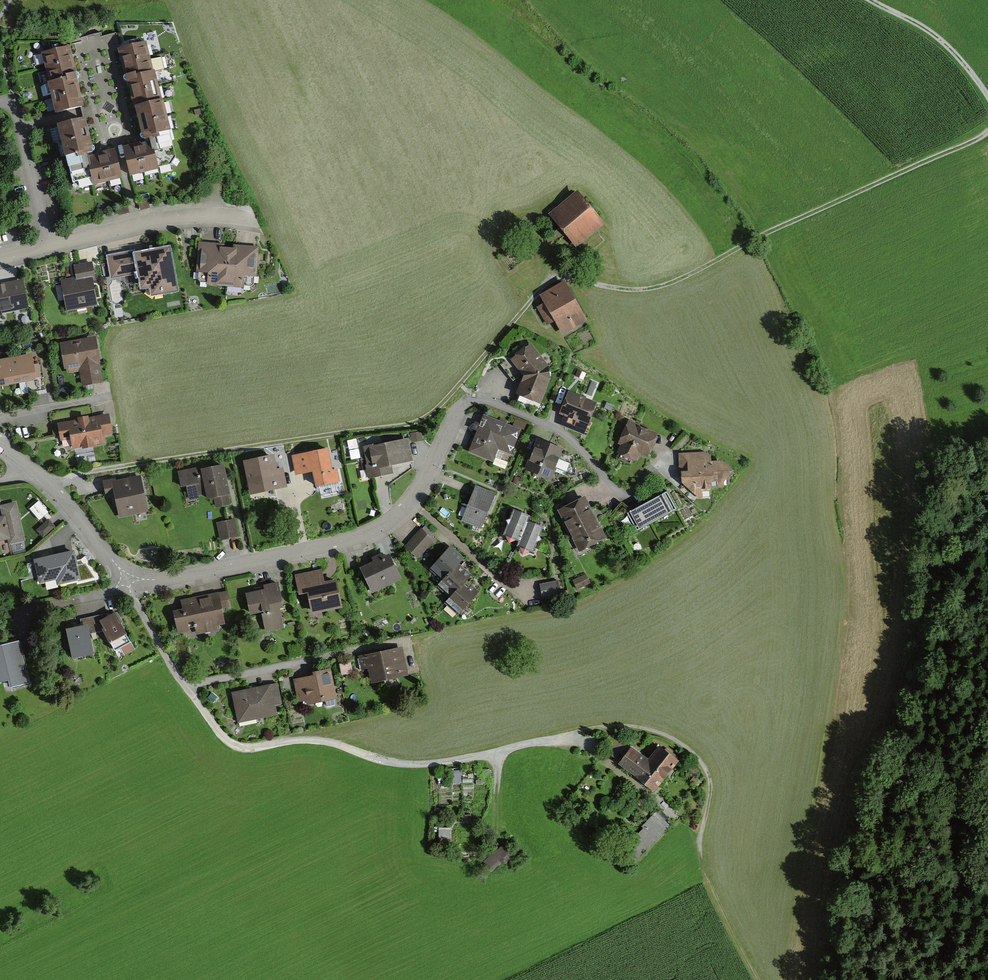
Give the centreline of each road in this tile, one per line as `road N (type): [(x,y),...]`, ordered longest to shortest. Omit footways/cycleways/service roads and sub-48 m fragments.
road 1 (track): [(66,477),(421,419),(557,278),(627,290),(662,286),(987,132)]
road 2 (residential): [(128,587),(341,541),(383,525),(411,501),(455,413),(478,400),(556,429),(629,504)]
road 3 (track): [(186,687),(237,746),(307,739),(418,765),(609,725)]
road 4 (residential): [(128,587),(186,687),(372,646)]
road 5 (residential): [(0,258),(165,218),(255,218)]
road 6 (track): [(870,0),(942,41),(987,98)]
road 7 (residential): [(31,472),(128,587)]

